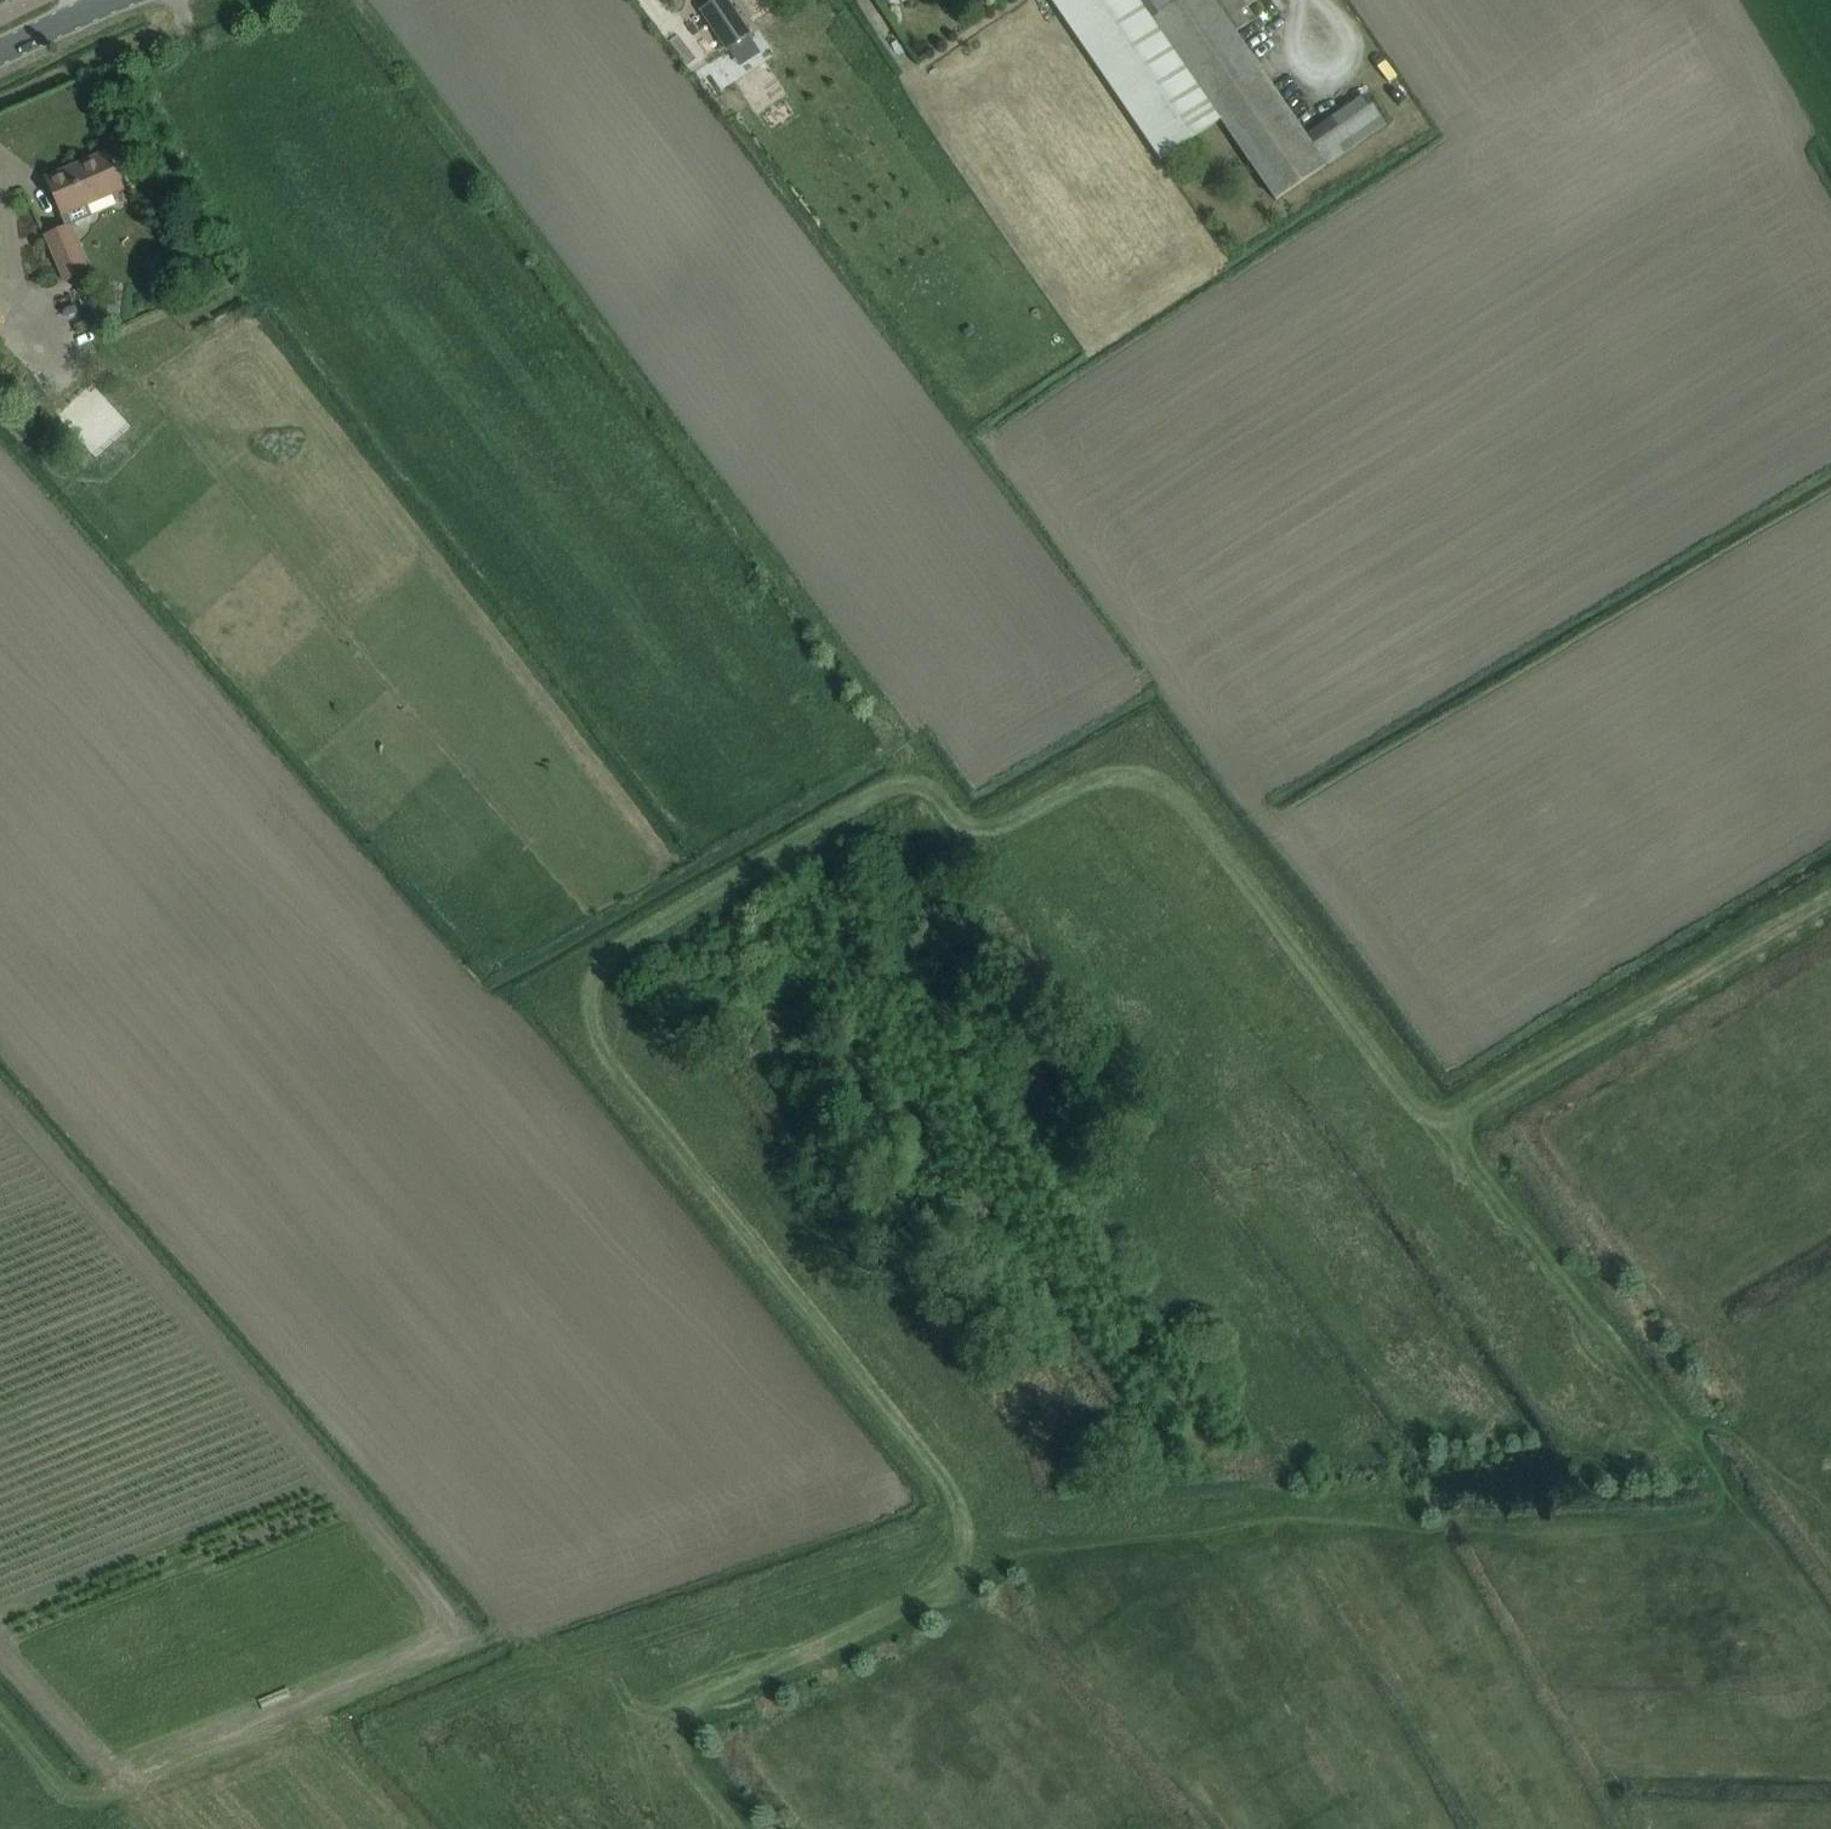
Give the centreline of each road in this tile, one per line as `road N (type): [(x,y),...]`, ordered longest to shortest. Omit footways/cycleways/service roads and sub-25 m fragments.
road 1 (tertiary): [(0,44),(117,0)]

